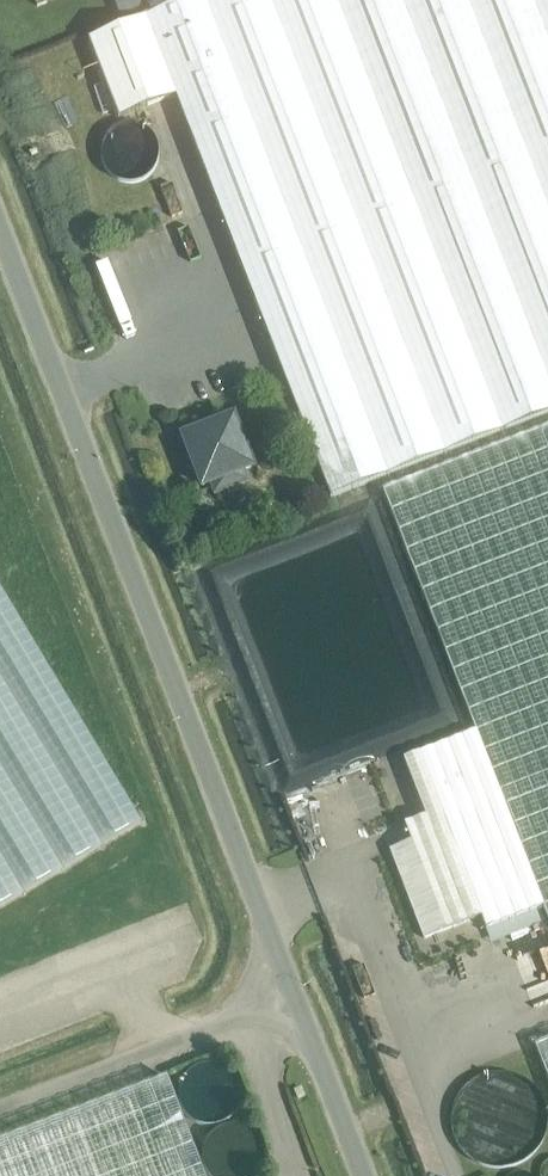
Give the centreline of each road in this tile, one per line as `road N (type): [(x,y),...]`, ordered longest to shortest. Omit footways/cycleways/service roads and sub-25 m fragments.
road 1 (unclassified): [(294,997),(0,227)]
road 2 (unclassified): [(0,1109),(294,997)]
road 3 (unclassified): [(362,1175),(294,997)]

